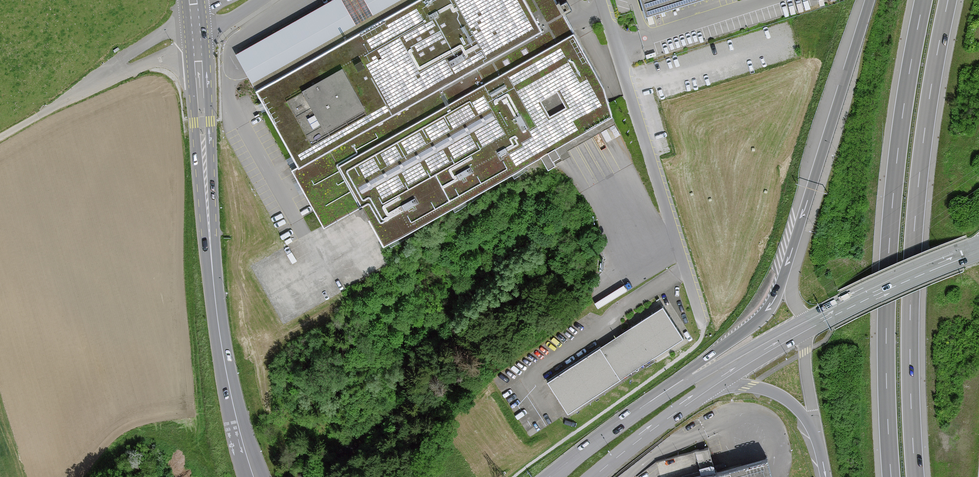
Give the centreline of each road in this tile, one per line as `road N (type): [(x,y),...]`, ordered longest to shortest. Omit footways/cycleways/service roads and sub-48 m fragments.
road 1 (motorway): [(923,0),(890,238),(891,476)]
road 2 (secondary): [(253,474),(218,325),(196,26)]
road 3 (motorway): [(870,0),(776,297),(760,319),(686,379)]
road 4 (residential): [(600,0),(703,329)]
road 5 (motorway): [(915,476),(910,304),(923,144)]
road 6 (motorway): [(978,434),(949,405),(936,375),(921,237),(923,144)]
road 7 (secondary): [(978,397),(758,359),(732,366)]
road 8 (unclassified): [(0,134),(196,26)]
road 9 (track): [(183,215),(198,424)]
road 10 (secondary): [(978,248),(808,325)]
road 11 (motorway): [(705,392),(733,384),(787,401),(814,434),(826,476)]
road 12 (secondary): [(686,379),(552,476)]
road 13 (motorway): [(923,144),(948,0)]
road 14 (secondary): [(593,476),(705,392)]

